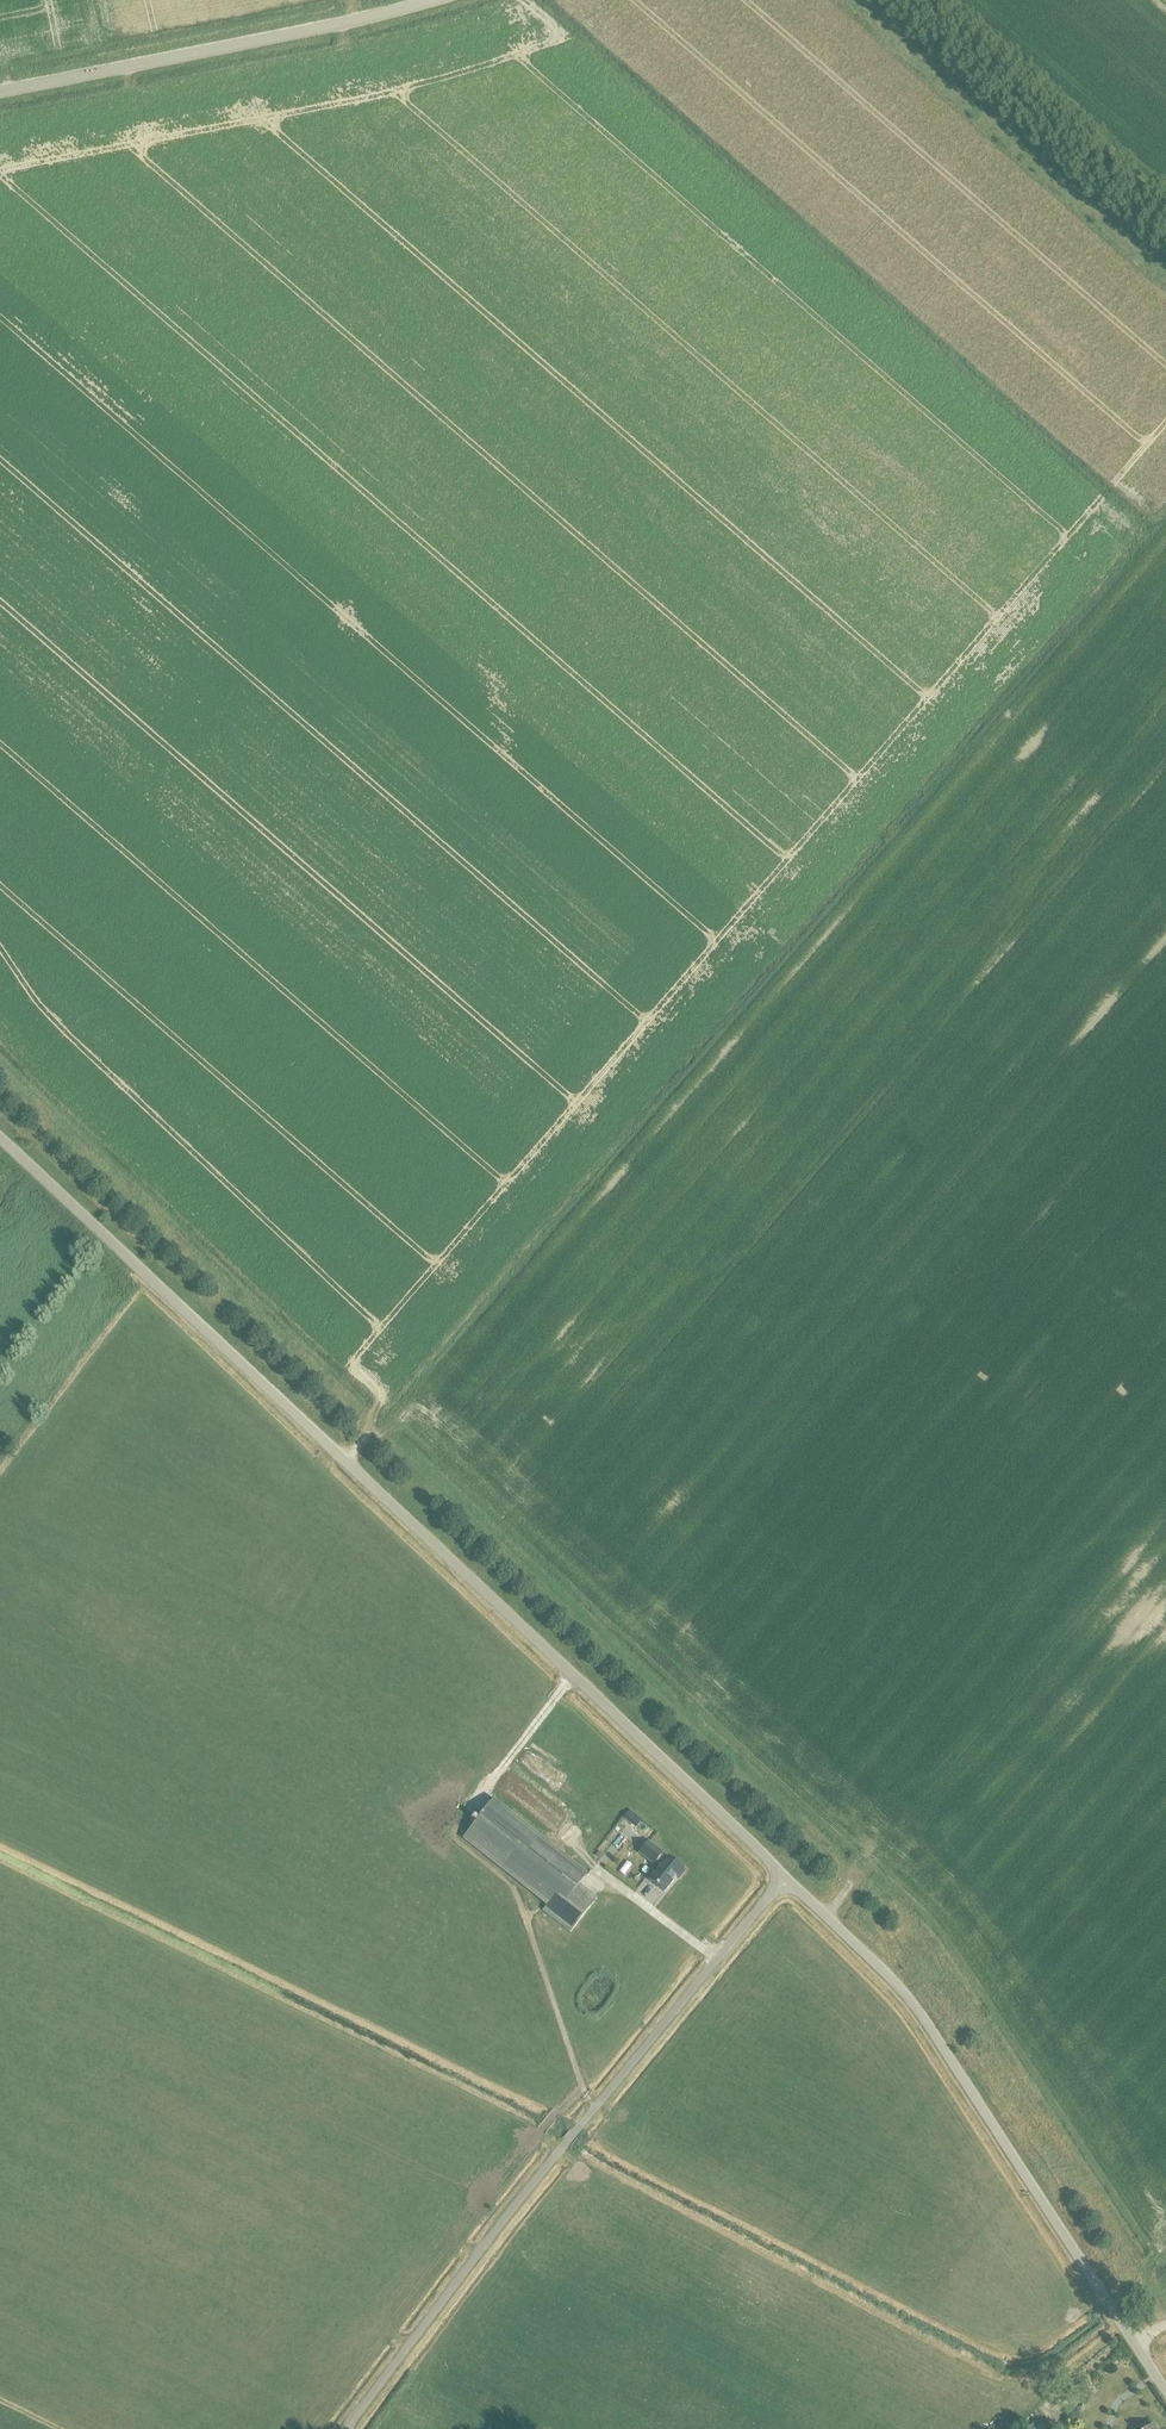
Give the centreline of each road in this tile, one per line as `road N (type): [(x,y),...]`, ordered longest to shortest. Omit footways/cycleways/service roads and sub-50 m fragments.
road 1 (unclassified): [(785,1875),(0,1137)]
road 2 (unclassified): [(346,2428),(508,2214),(785,1875)]
road 3 (track): [(862,1875),(376,1424)]
road 4 (unclassified): [(1165,2389),(922,2013),(785,1875)]
road 5 (track): [(1165,2321),(1135,2342),(1152,2269),(945,1959),(862,1875)]
road 6 (track): [(376,1424),(0,1074)]
road 7 (unclassified): [(0,92),(434,0)]

